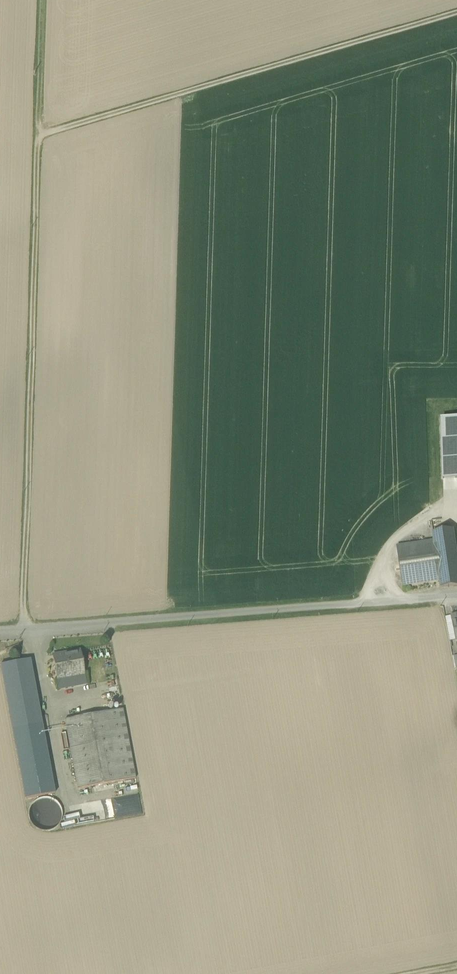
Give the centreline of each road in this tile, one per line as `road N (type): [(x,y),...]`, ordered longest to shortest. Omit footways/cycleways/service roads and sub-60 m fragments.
road 1 (track): [(37,136),(25,630)]
road 2 (unclassified): [(456,596),(0,631)]
road 3 (track): [(456,13),(37,136)]
road 4 (track): [(71,822),(32,629)]
road 5 (track): [(37,136),(41,0)]

